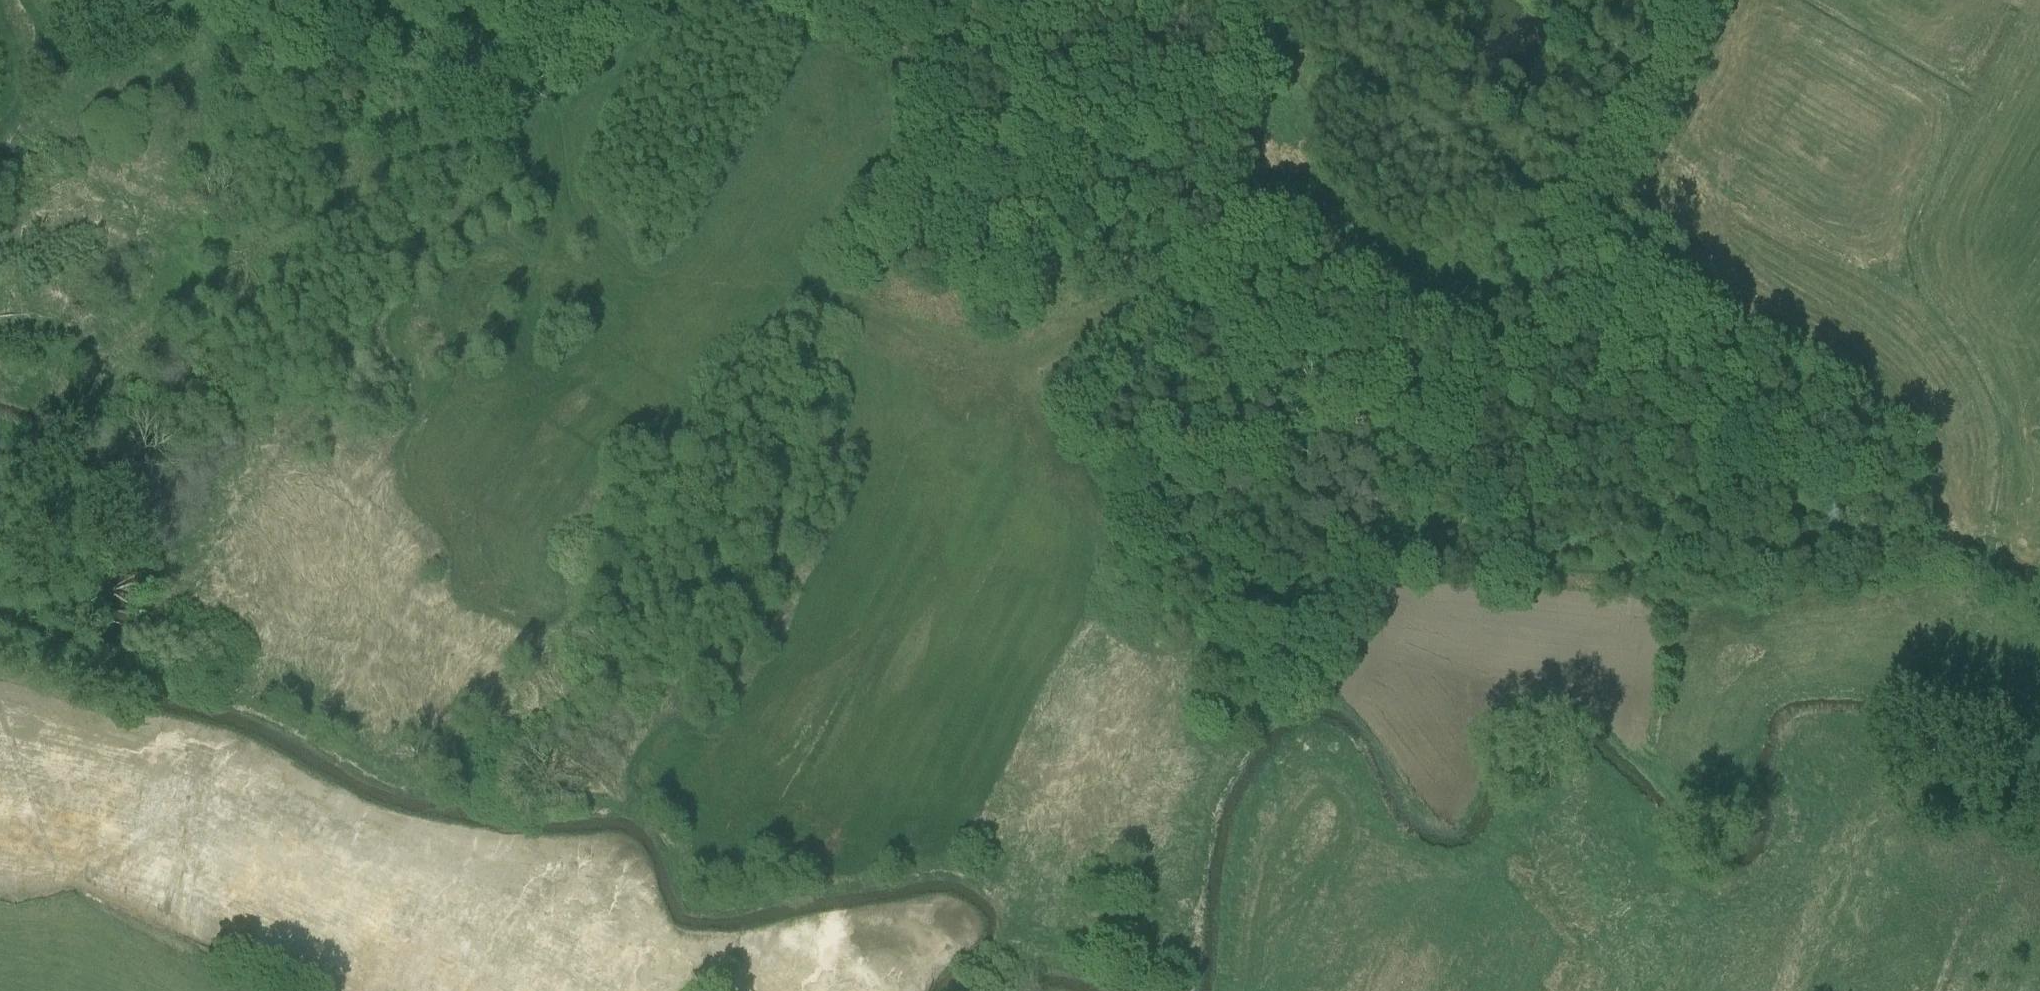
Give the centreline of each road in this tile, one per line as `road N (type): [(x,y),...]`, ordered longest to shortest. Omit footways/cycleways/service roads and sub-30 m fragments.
road 1 (track): [(1266,0),(1228,191)]
road 2 (track): [(2039,606),(1931,551)]

